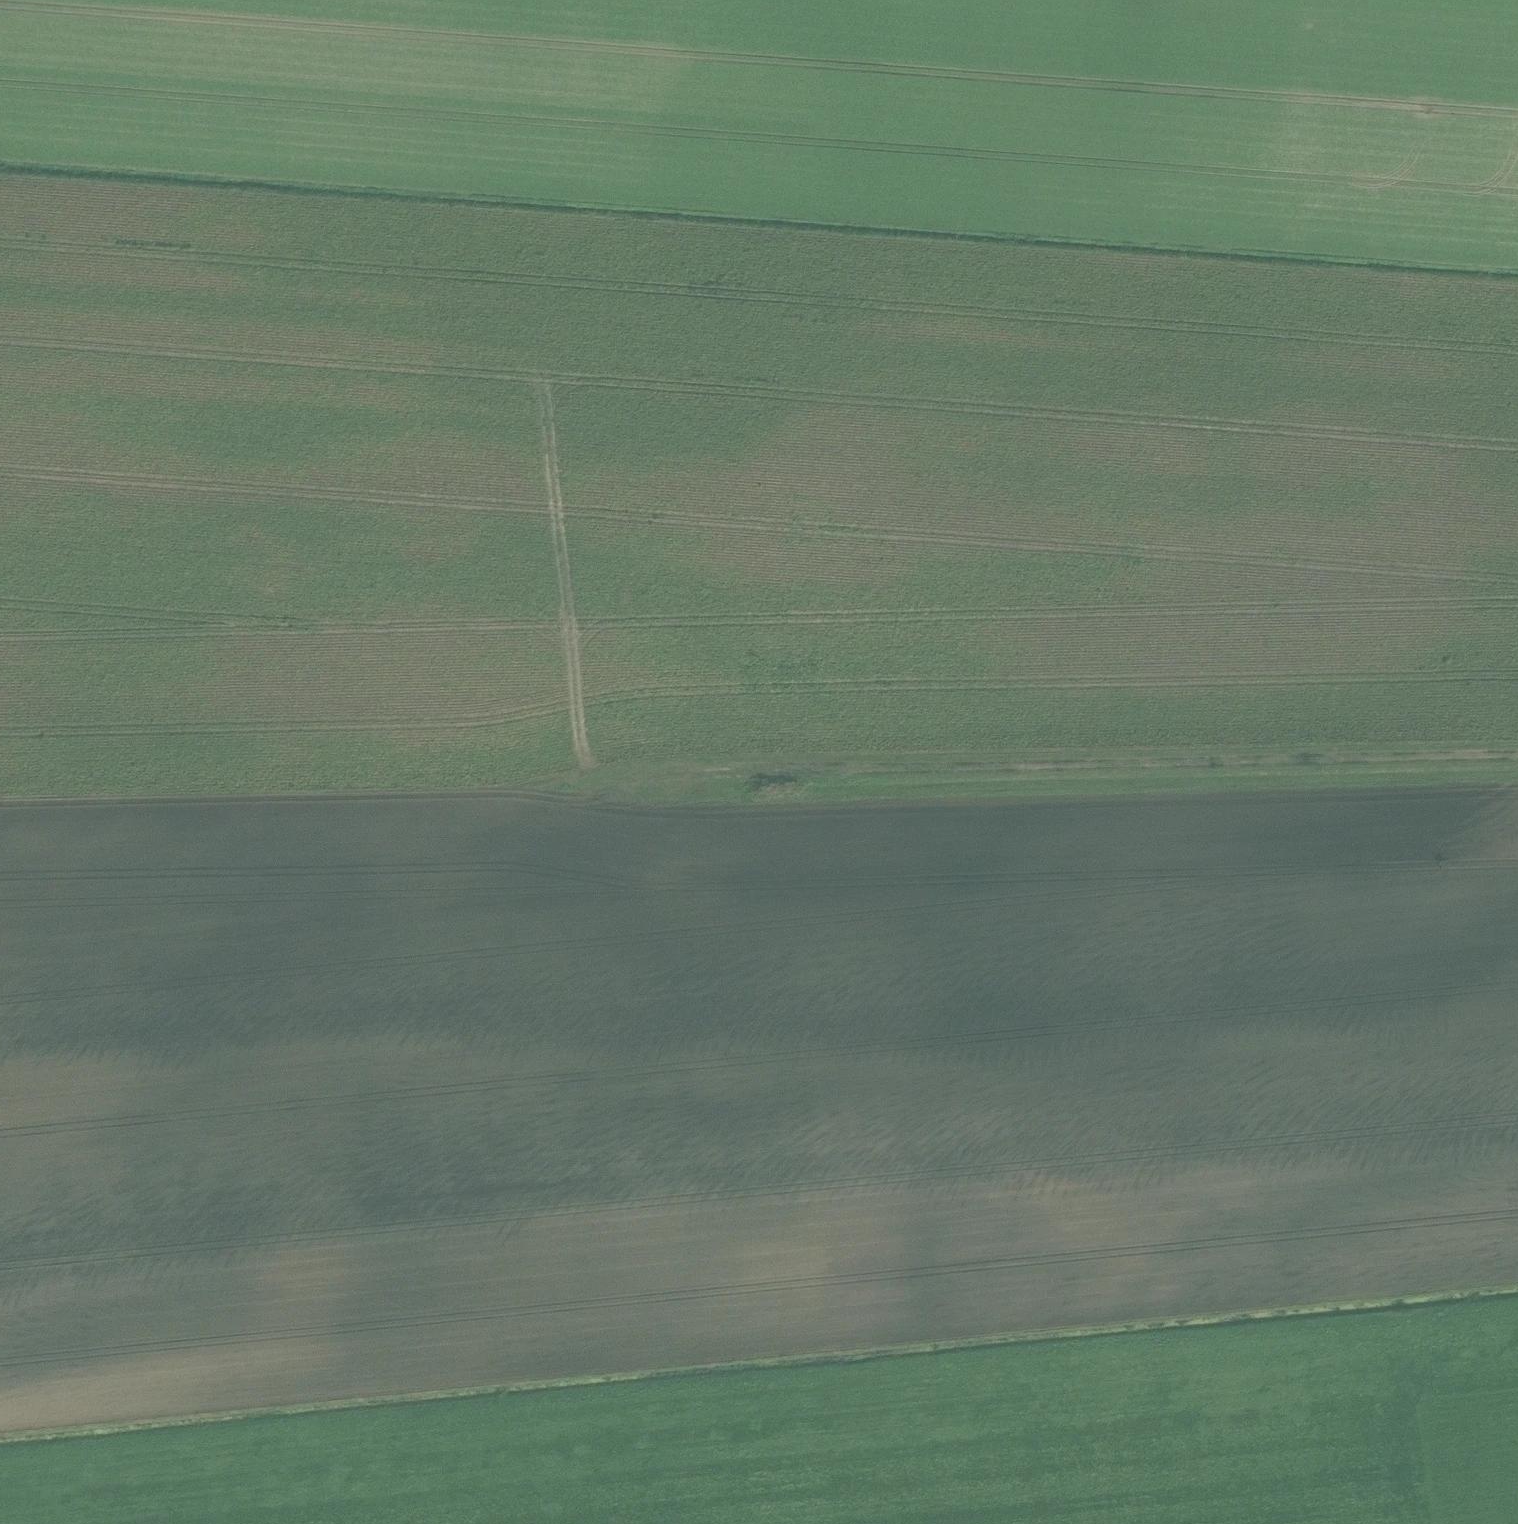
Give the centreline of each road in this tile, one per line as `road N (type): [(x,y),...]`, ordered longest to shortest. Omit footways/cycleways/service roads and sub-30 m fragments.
road 1 (track): [(697,789),(1517,771)]

